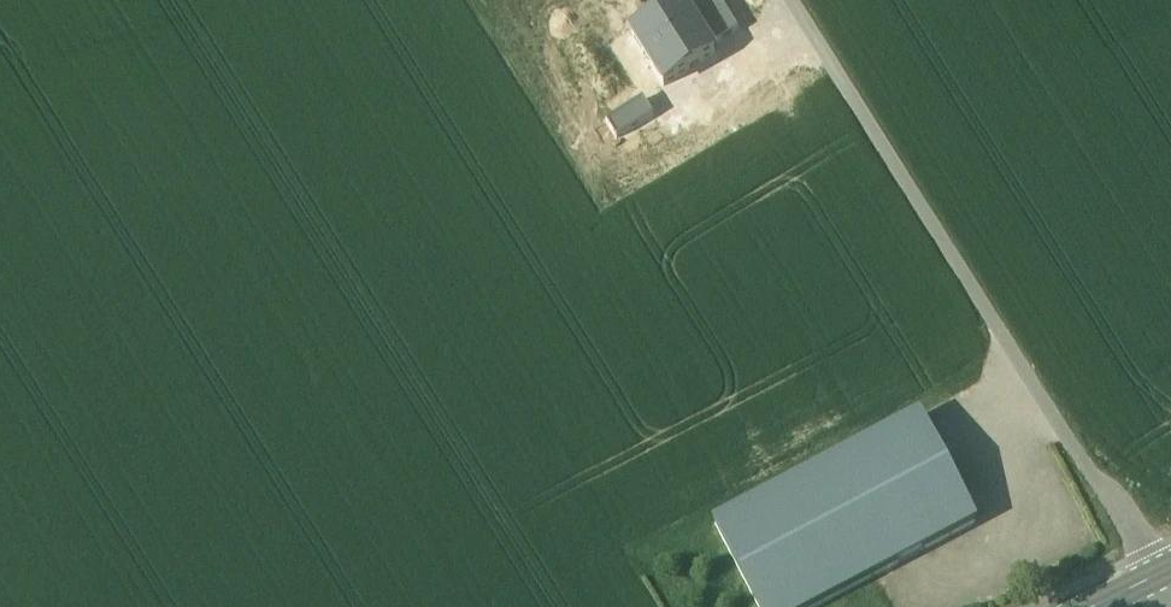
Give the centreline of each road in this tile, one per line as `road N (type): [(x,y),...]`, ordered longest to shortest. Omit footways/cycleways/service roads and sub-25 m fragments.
road 1 (unclassified): [(1162,578),(793,0)]

